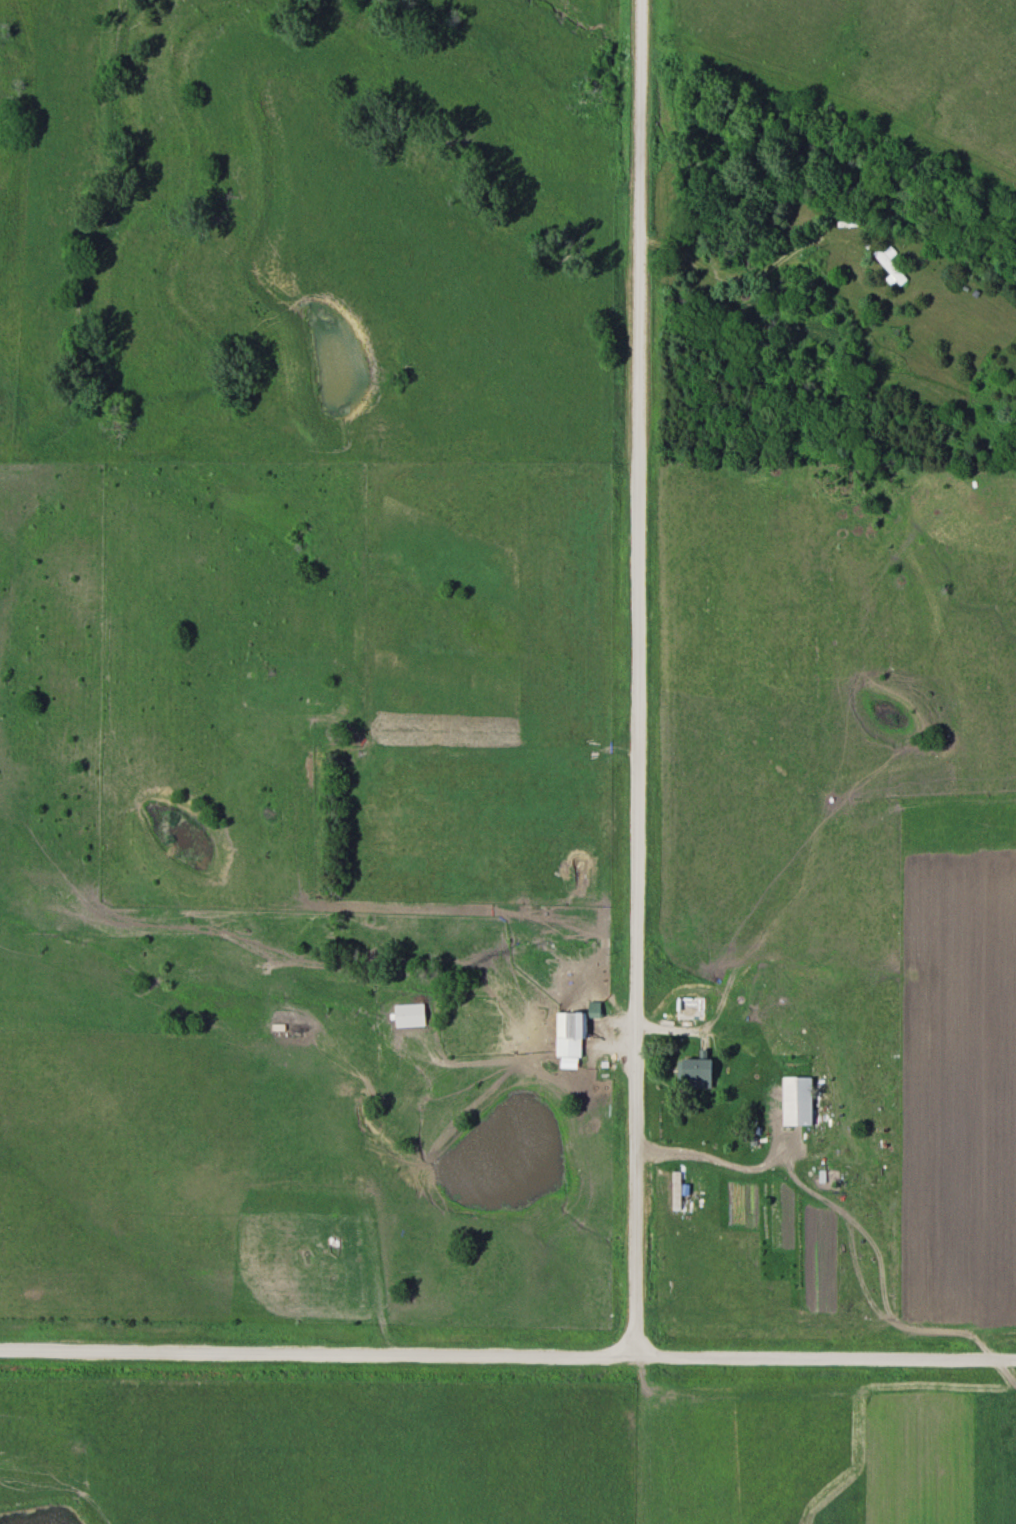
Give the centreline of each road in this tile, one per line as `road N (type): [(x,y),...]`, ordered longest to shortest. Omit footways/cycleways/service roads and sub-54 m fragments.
road 1 (residential): [(634,1359),(640,0)]
road 2 (residential): [(1015,1362),(0,1351)]

